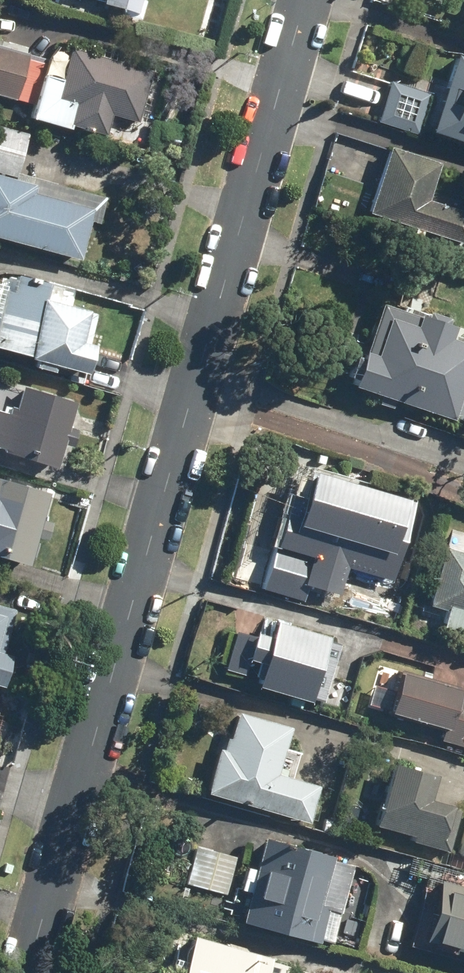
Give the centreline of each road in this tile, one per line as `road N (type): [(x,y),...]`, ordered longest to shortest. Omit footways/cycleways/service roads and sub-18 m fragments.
road 1 (residential): [(28,972),(307,0)]

